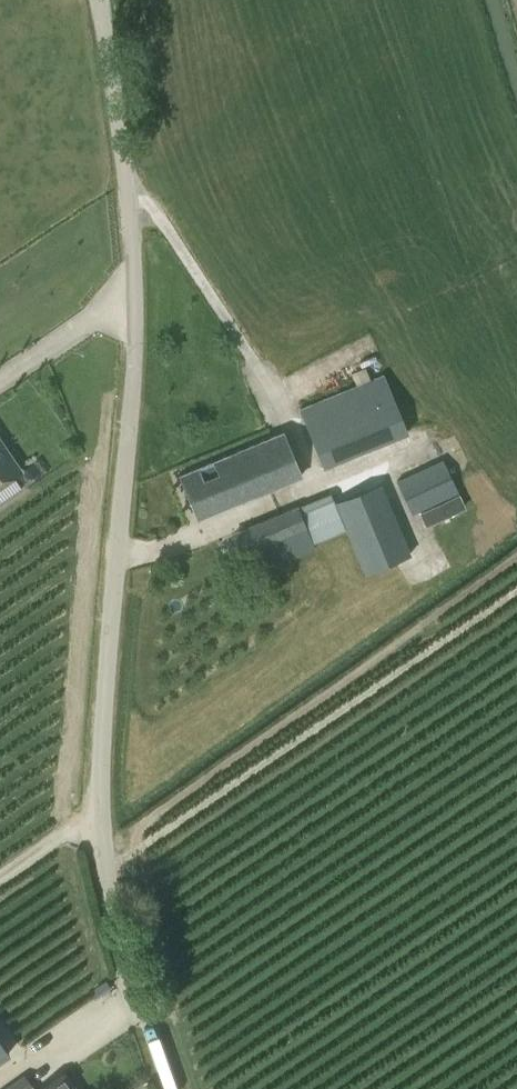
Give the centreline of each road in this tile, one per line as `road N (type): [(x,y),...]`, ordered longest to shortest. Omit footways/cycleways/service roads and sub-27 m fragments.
road 1 (unclassified): [(169,1088),(93,829),(135,322),(129,202),(99,0)]

